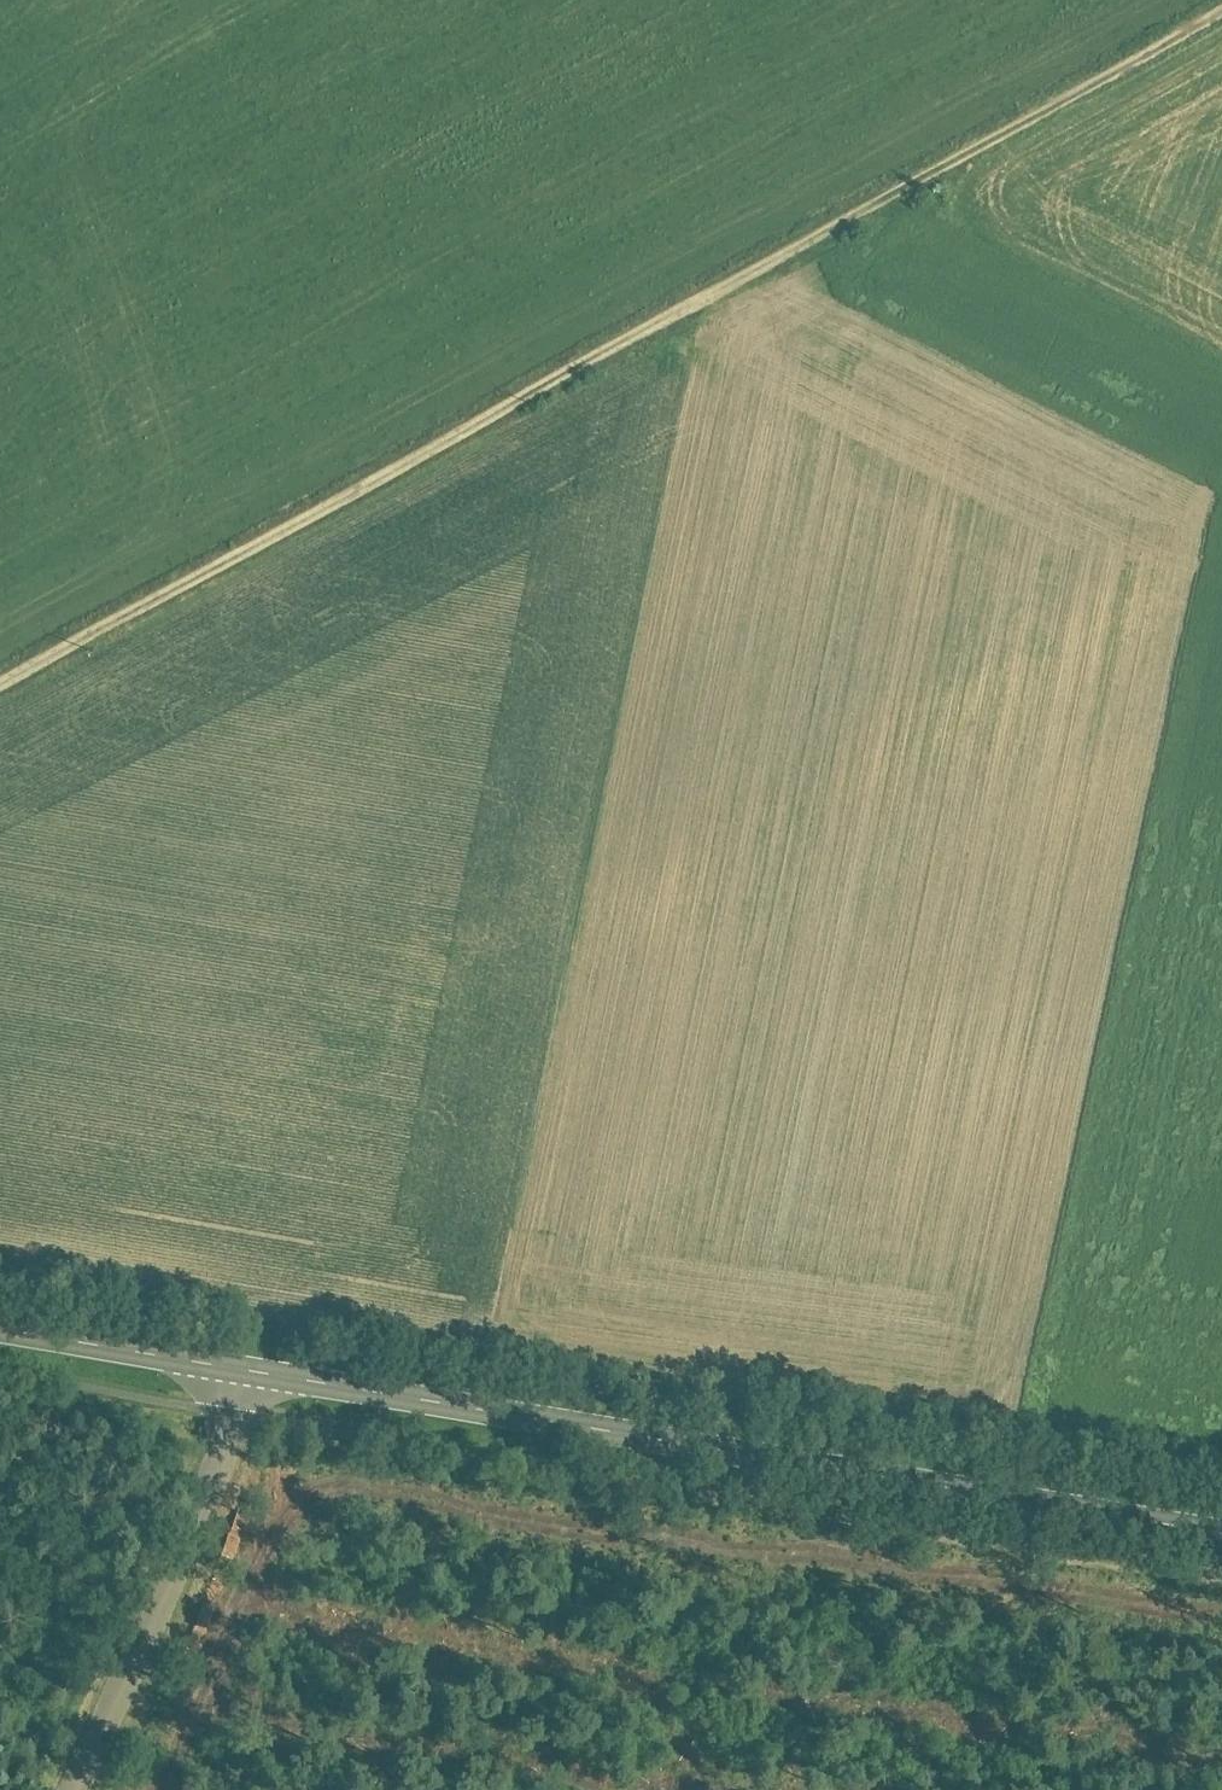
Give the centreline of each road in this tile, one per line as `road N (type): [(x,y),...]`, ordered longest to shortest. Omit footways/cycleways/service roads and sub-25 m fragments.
road 1 (track): [(0,687),(1221,16)]
road 2 (secondary): [(1221,1534),(265,1373)]
road 3 (unclassified): [(265,1373),(75,1789)]
road 4 (secondary): [(265,1373),(0,1329)]

